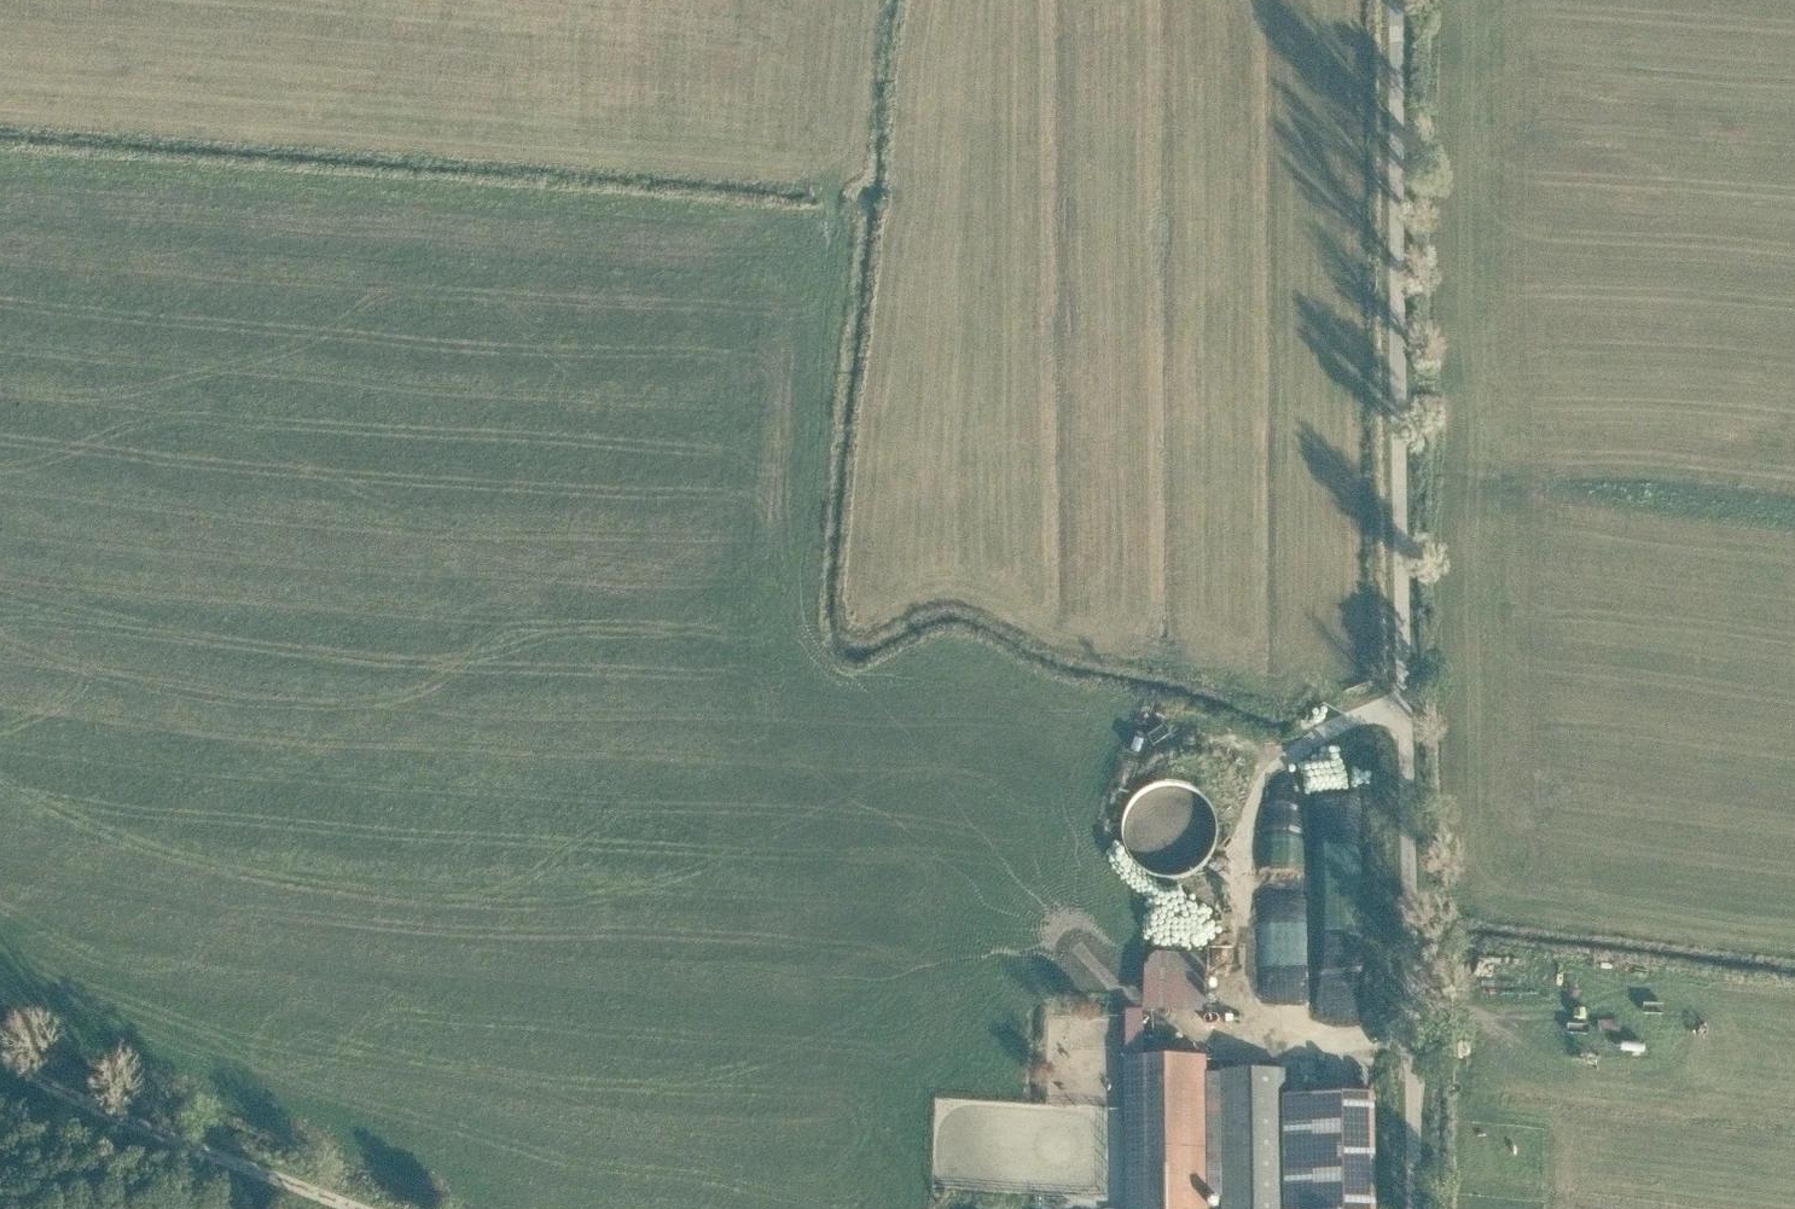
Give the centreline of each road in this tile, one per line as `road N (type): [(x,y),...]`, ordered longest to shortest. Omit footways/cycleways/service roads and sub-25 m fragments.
road 1 (unclassified): [(1414,1208),(1400,701),(1397,0)]
road 2 (track): [(354,1208),(148,1132),(0,1053)]

